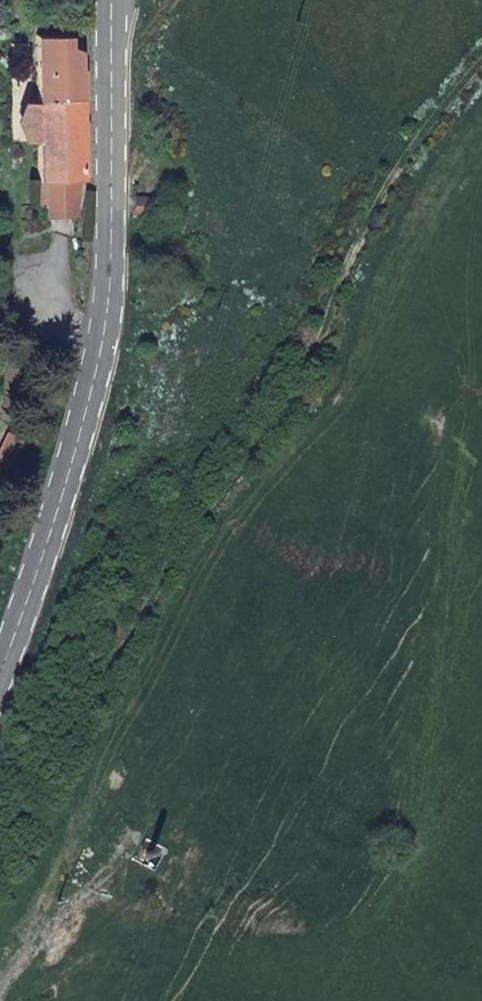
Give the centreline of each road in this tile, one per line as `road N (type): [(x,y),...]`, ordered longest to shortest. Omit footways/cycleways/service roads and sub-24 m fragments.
road 1 (track): [(0,846),(225,476),(284,408),(412,138),(481,73)]
road 2 (secondary): [(112,0),(108,283),(83,428),(0,680)]

